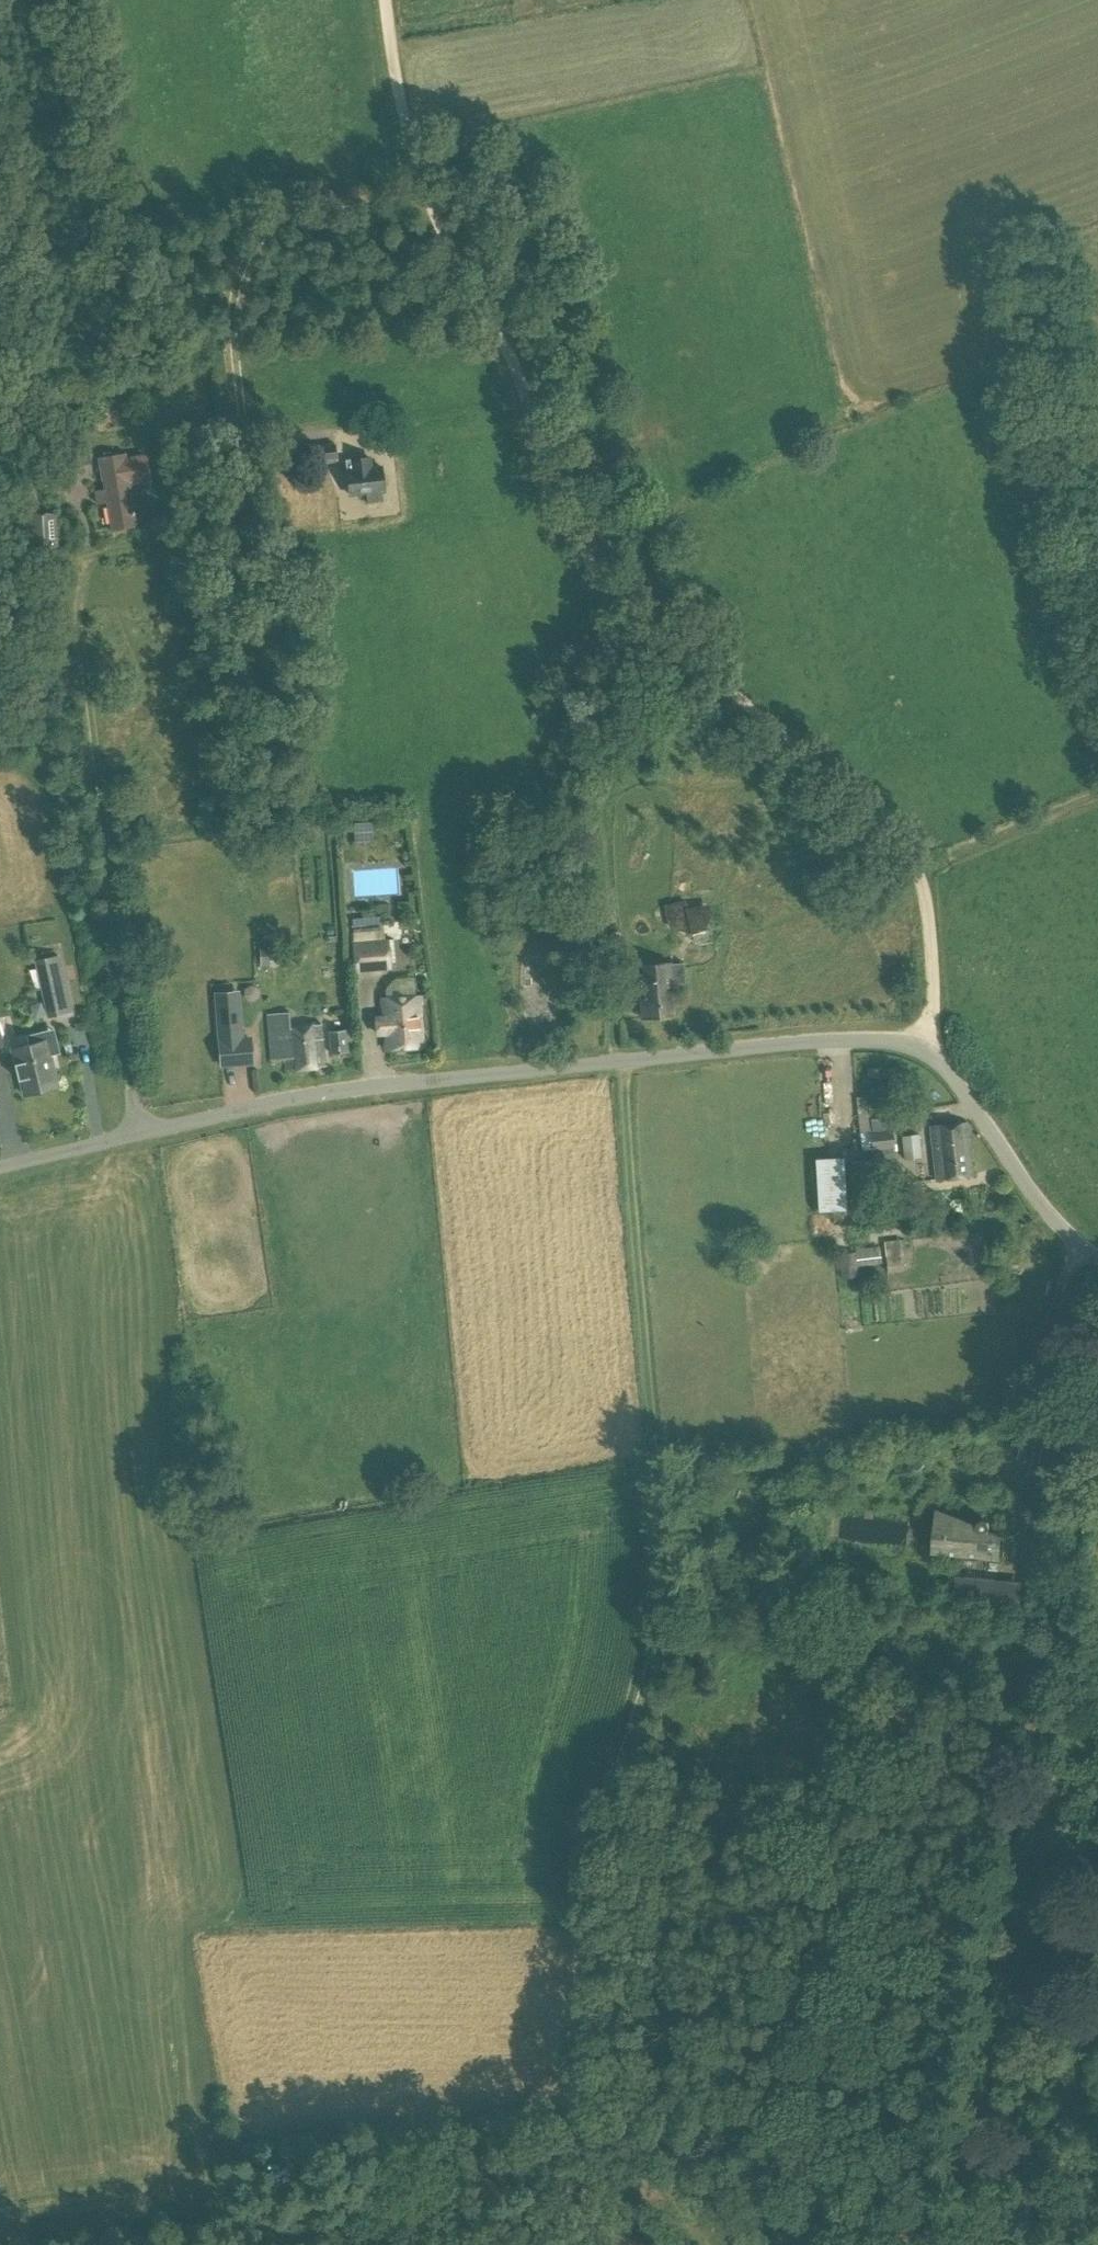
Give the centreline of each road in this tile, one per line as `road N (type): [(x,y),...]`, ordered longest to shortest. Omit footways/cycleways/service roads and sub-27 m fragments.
road 1 (track): [(473,2244),(498,2231),(561,2159),(579,2111),(597,1929),(662,1576),(626,1059)]
road 2 (track): [(388,0),(417,165),(521,372),(563,515),(596,575),(870,807),(918,862),(933,981),(932,1045)]
road 3 (unclassified): [(0,1163),(364,1083),(877,1035),(932,1045),(1021,1172),(1097,1257)]
road 4 (track): [(142,1127),(78,571)]
road 5 (track): [(425,185),(268,228),(238,291),(234,340),(241,453),(264,453)]
road 6 (track): [(1014,1571),(1063,1273),(1085,1242)]
road 7 (track): [(1097,1917),(1075,1953),(1082,2100),(1097,2130)]
road 8 (track): [(1097,779),(975,826),(918,862)]

